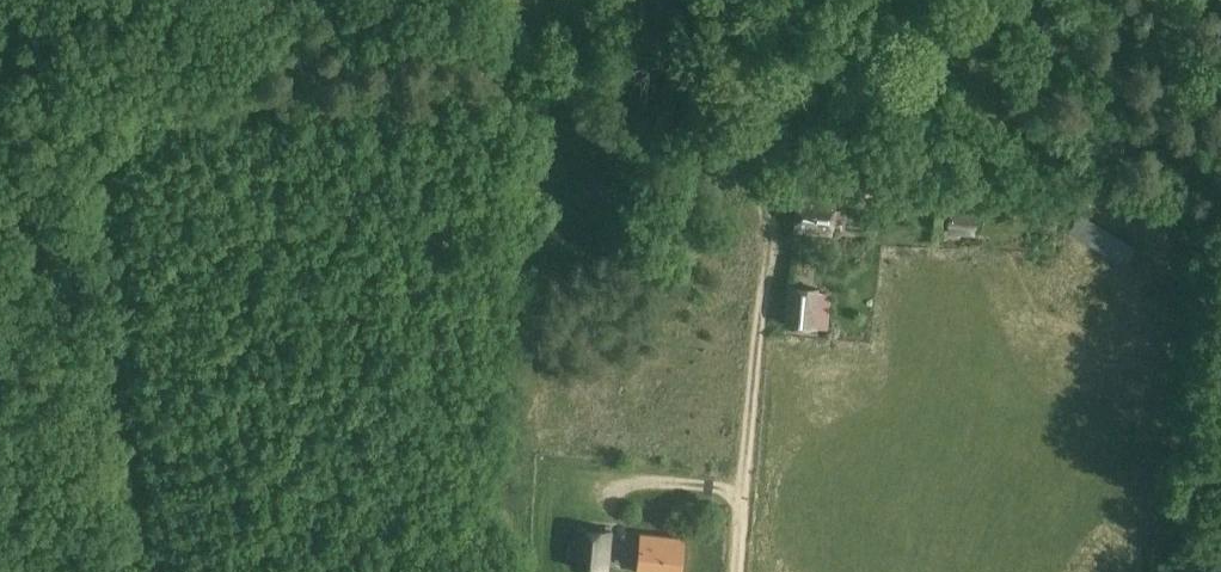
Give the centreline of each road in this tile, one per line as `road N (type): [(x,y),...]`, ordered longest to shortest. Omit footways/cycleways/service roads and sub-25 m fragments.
road 1 (track): [(734,571),(770,199),(743,140),(676,107),(628,54),(613,0)]

